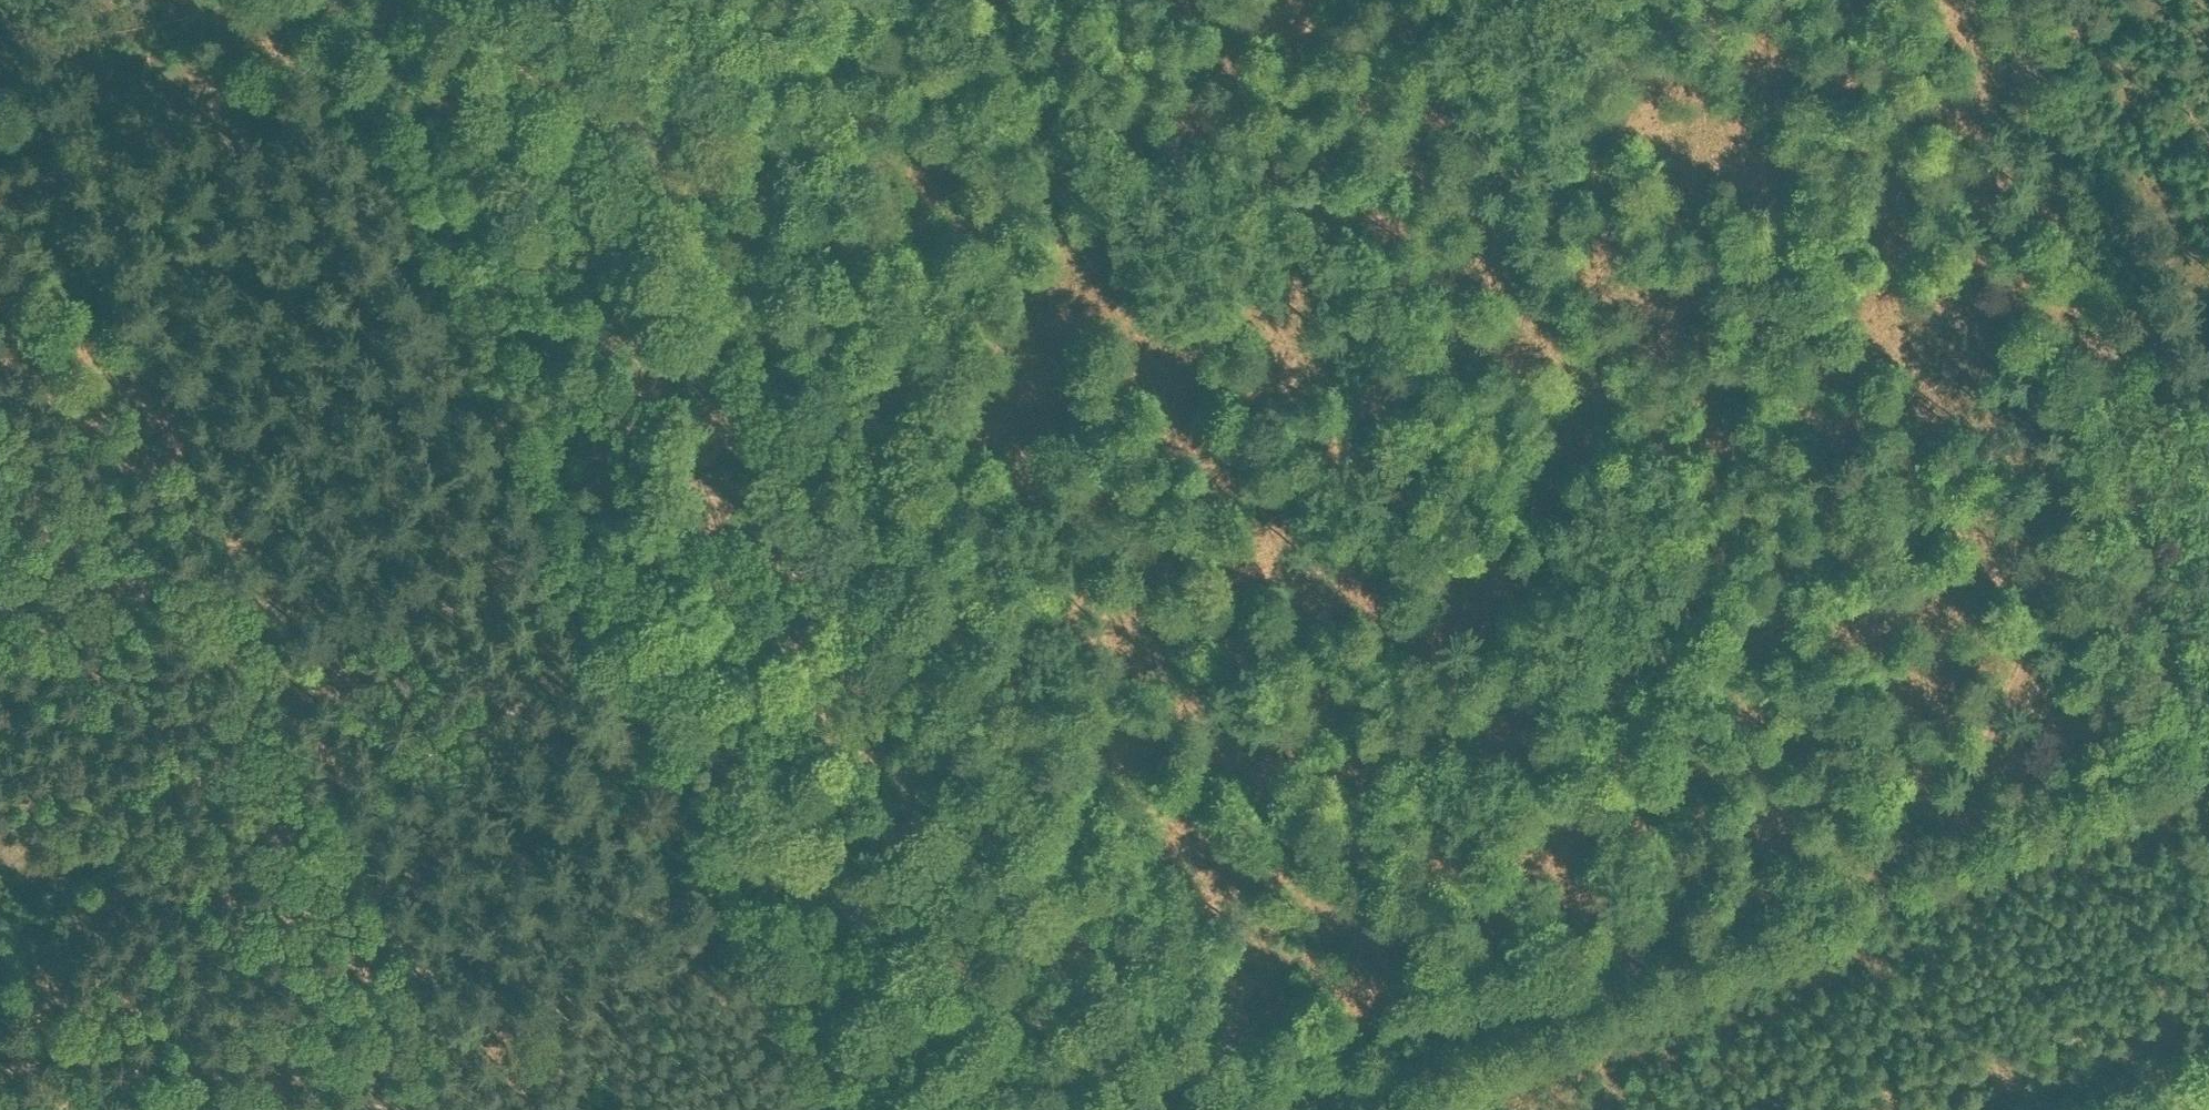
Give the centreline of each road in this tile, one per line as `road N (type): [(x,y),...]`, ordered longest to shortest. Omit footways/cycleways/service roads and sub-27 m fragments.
road 1 (track): [(434,0),(326,53),(812,1109)]
road 2 (track): [(2129,459),(1940,835),(1897,871),(1348,1109)]
road 3 (track): [(2129,459),(2016,0)]
road 4 (track): [(0,199),(326,53),(336,0)]
road 5 (track): [(2208,764),(2129,459)]

